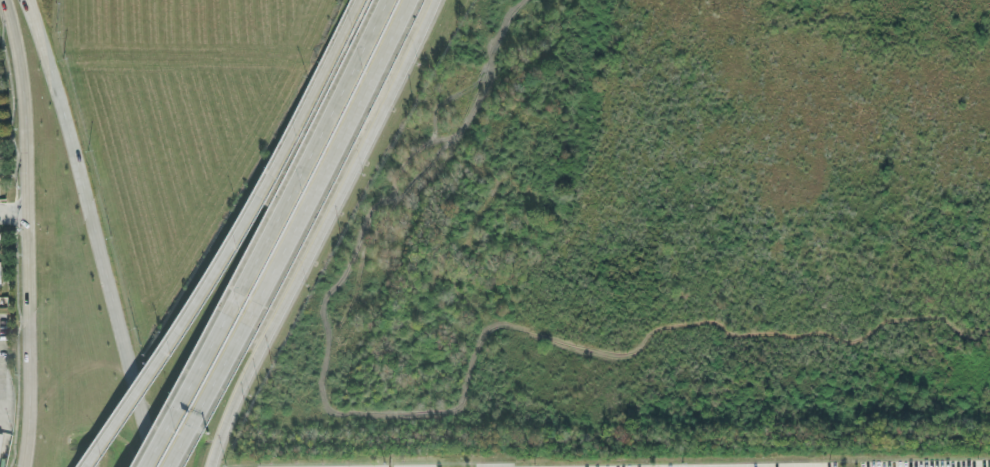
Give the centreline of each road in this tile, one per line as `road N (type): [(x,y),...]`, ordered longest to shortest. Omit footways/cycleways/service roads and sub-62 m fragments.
road 1 (motorway): [(207,466),(433,0)]
road 2 (secondary): [(155,466),(25,0)]
road 3 (secondary): [(1,0),(21,114),(22,466)]
road 4 (motorway): [(211,389),(407,0)]
road 5 (motorway): [(385,0),(196,366)]
road 6 (motorway): [(355,0),(256,201),(181,324)]
road 7 (motorway): [(181,324),(94,454)]

